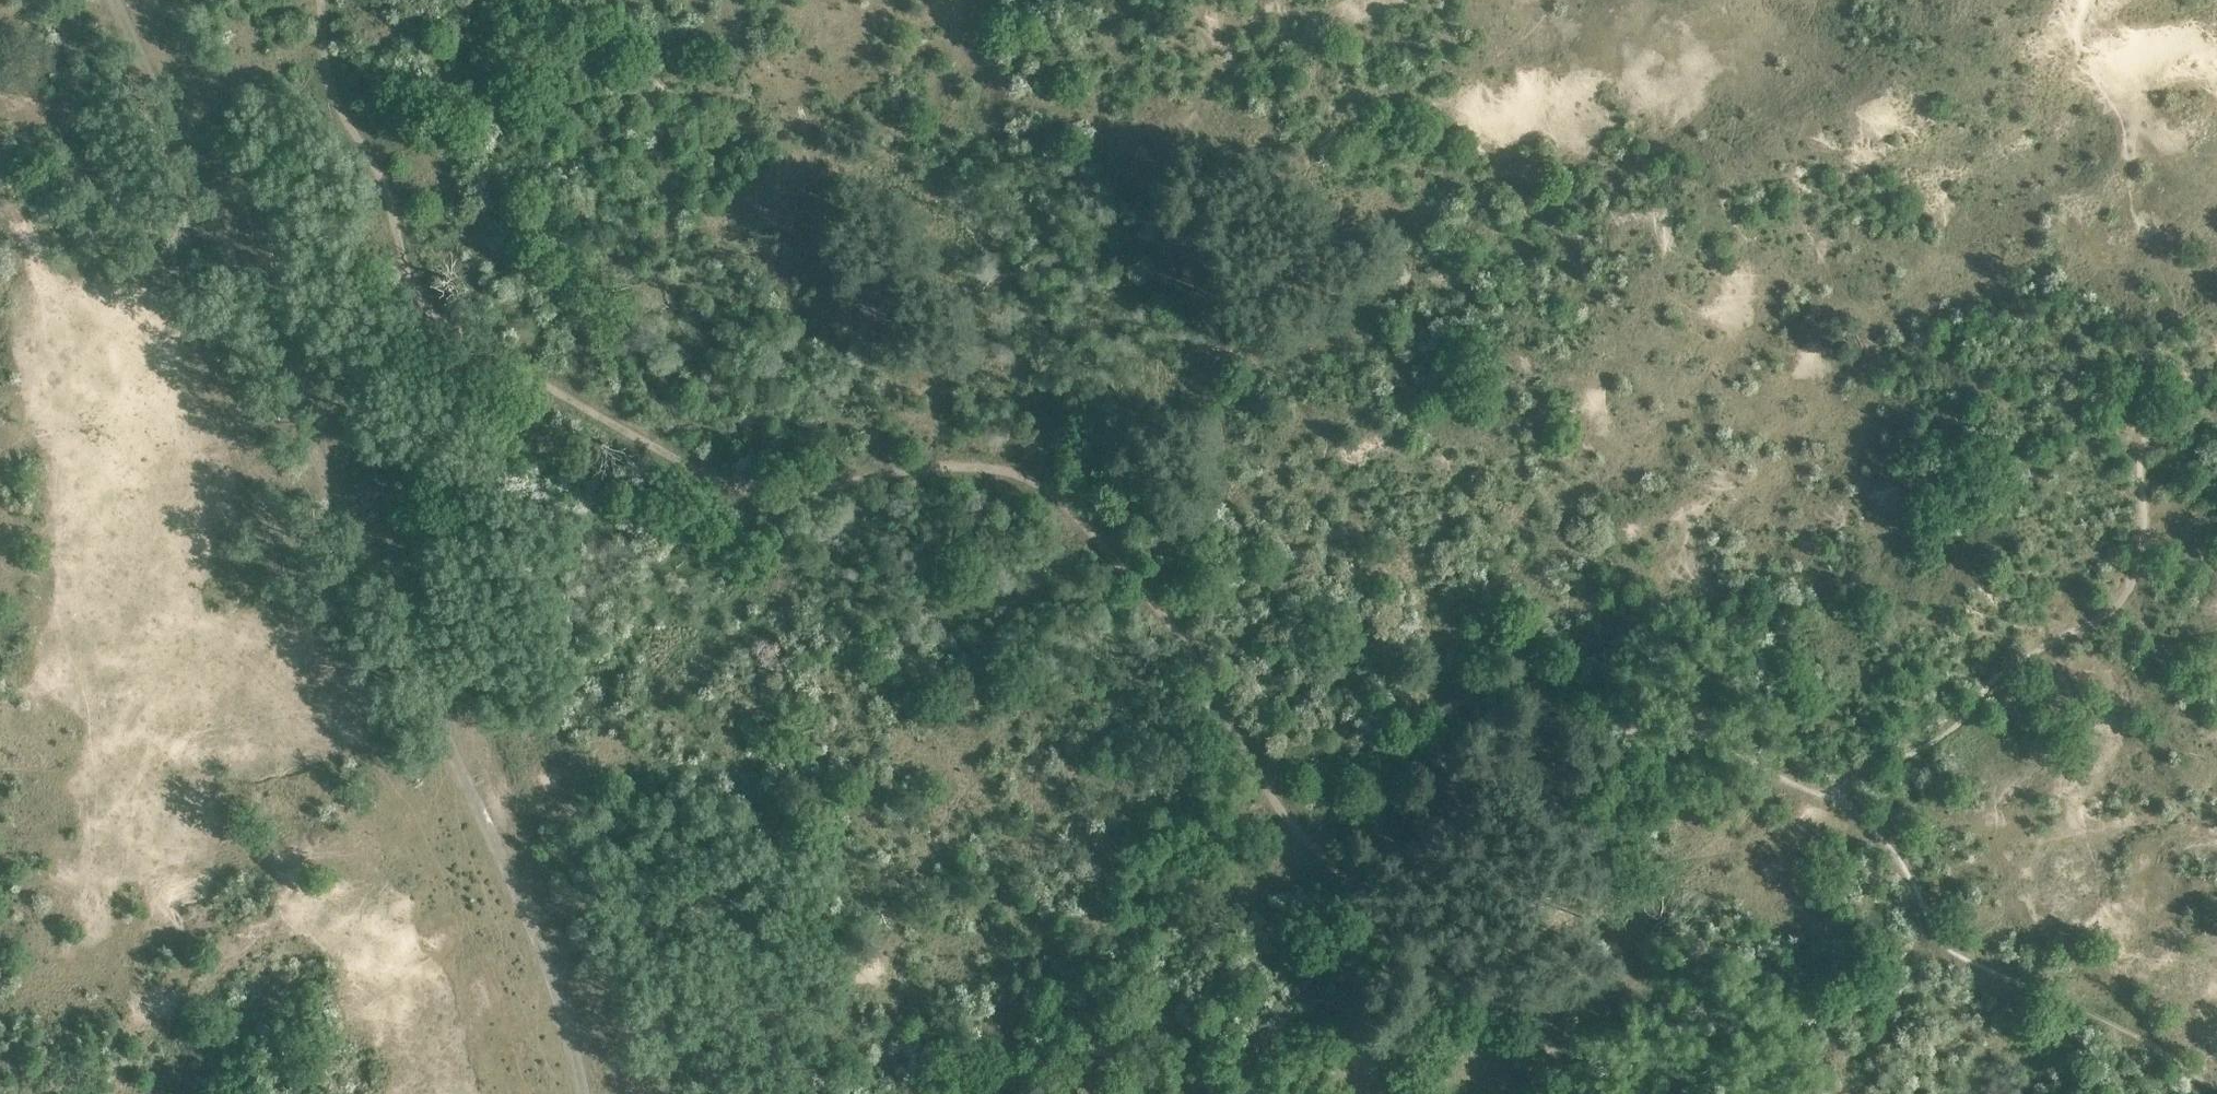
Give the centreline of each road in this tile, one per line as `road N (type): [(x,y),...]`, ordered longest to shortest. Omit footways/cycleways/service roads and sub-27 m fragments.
road 1 (track): [(1392,906),(1308,847),(1245,750),(1076,530),(1016,497),(697,478),(561,426),(452,329),(330,102),(314,0)]
road 2 (track): [(1582,1093),(1552,1043),(1493,979),(1392,906)]

